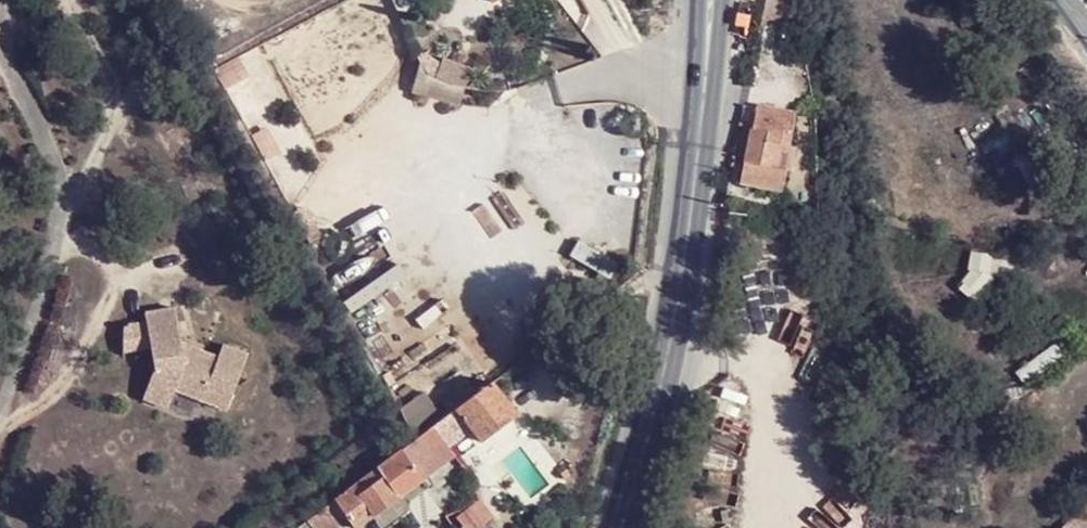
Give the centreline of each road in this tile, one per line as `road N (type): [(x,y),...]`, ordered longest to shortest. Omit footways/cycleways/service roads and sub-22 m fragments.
road 1 (secondary): [(705,78),(679,303),(615,527)]

